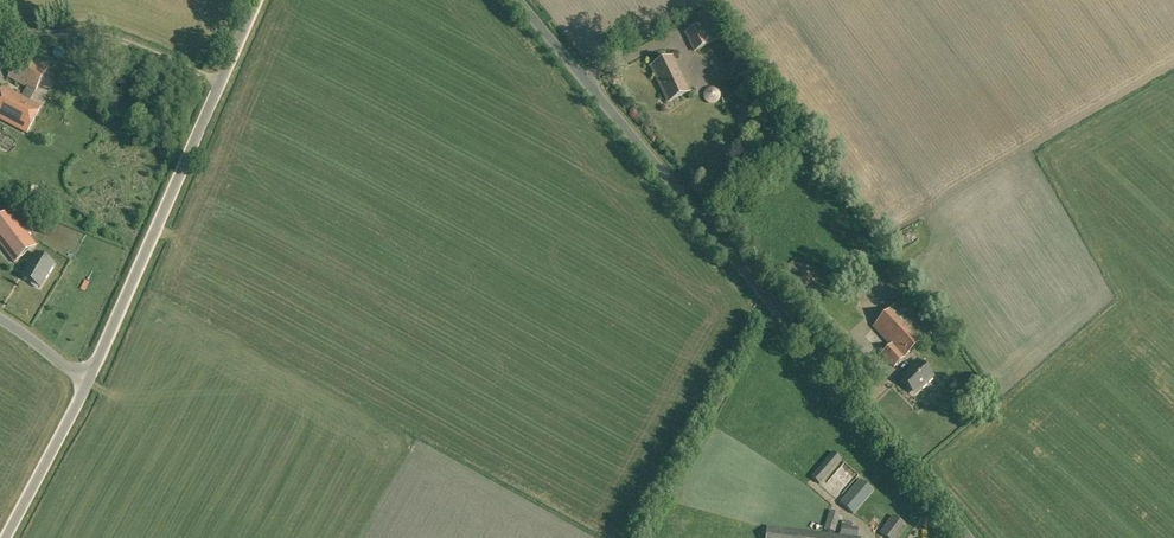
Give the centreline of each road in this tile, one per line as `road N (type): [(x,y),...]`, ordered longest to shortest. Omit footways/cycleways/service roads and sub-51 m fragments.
road 1 (unclassified): [(970,537),(518,0)]
road 2 (unclassified): [(86,384),(257,0)]
road 3 (unclassified): [(5,537),(86,384)]

